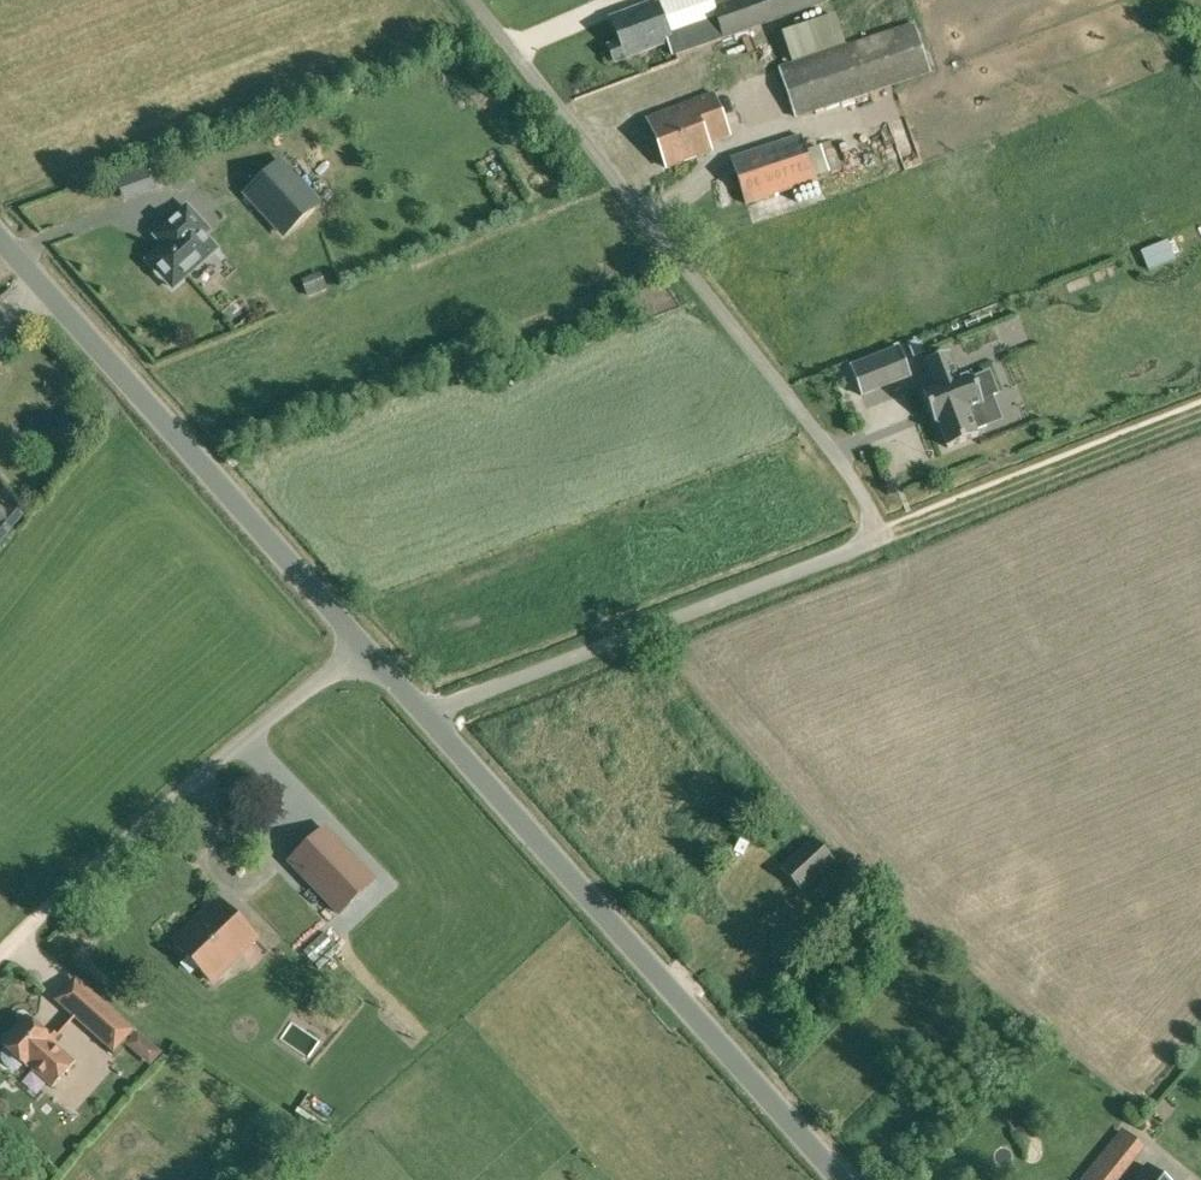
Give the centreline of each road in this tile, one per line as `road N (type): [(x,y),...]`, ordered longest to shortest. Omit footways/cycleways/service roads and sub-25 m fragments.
road 1 (unclassified): [(428,717),(876,537),(871,511),(468,0)]
road 2 (unclassified): [(842,1179),(428,717)]
road 3 (unclassified): [(361,644),(0,239)]
road 4 (residential): [(44,911),(361,644)]
road 5 (track): [(876,537),(1200,413)]

